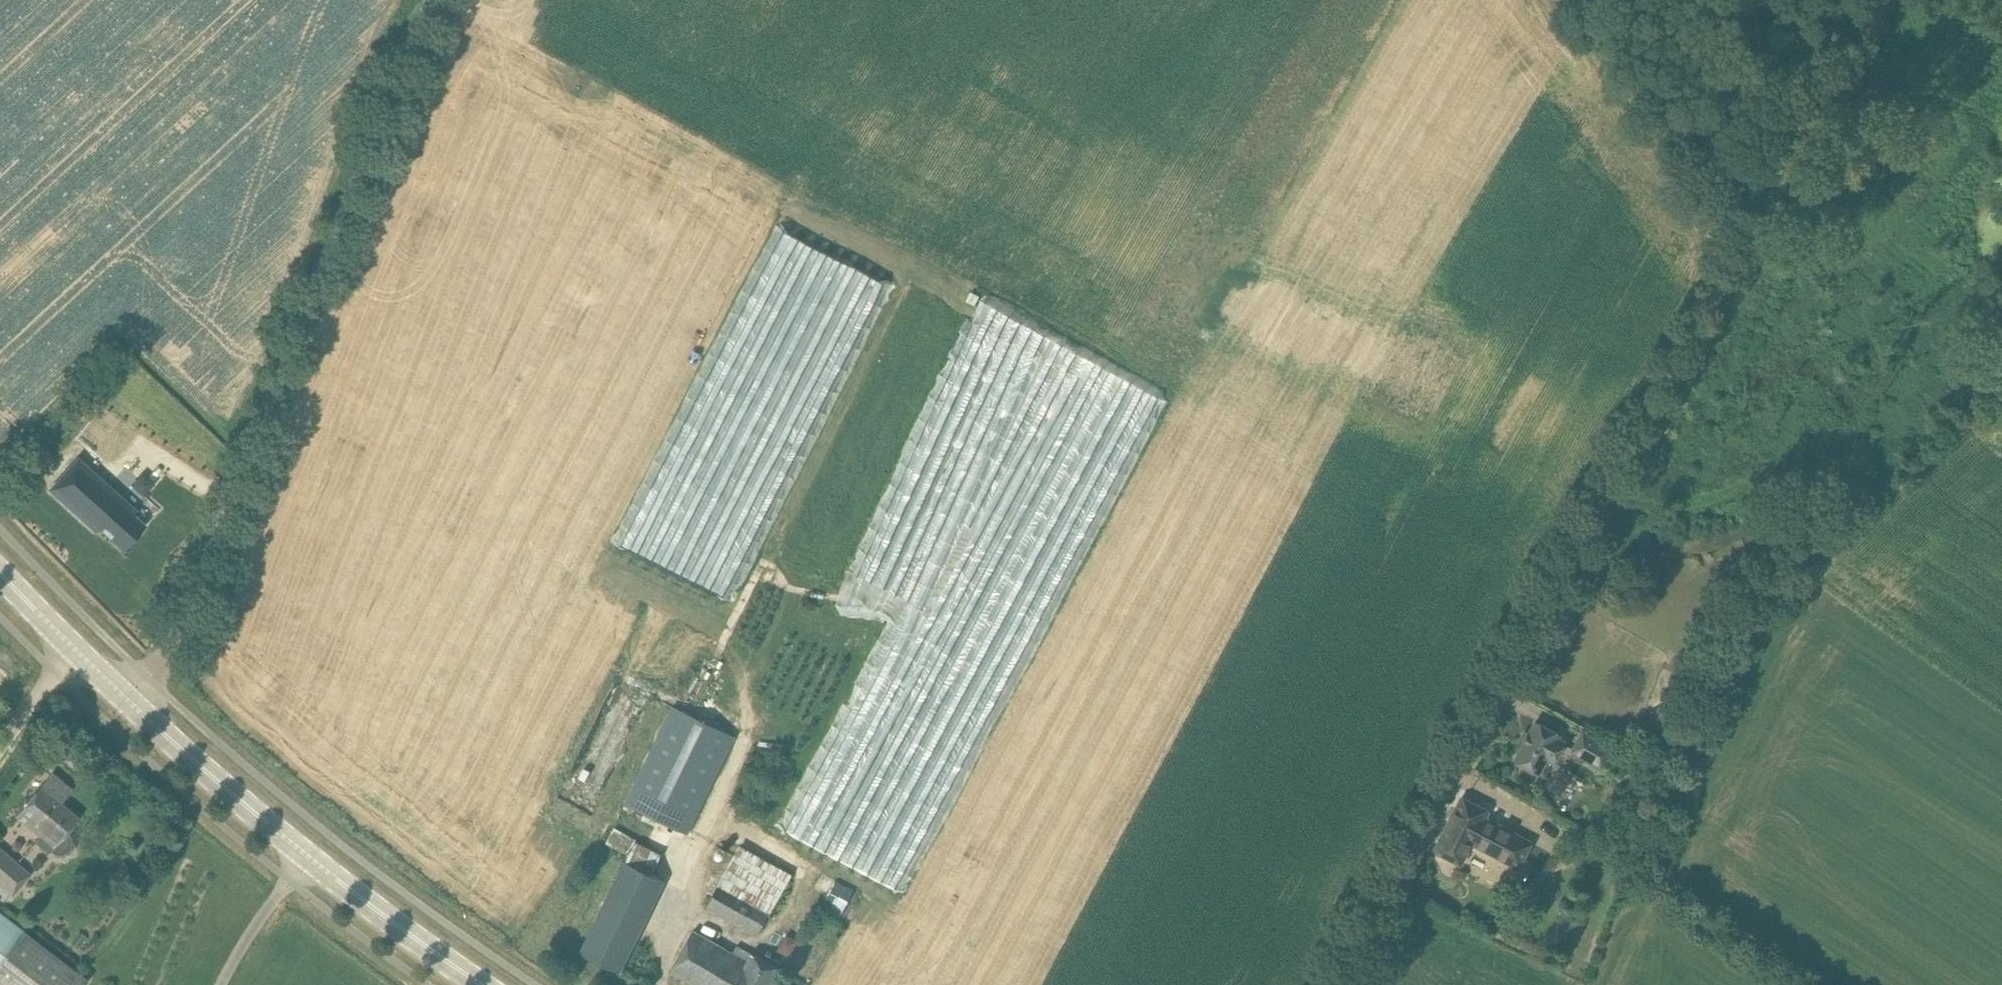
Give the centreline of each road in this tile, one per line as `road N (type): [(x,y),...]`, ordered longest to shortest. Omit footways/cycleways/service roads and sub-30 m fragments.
road 1 (unclassified): [(1342,984),(1897,0)]
road 2 (unclassified): [(131,703),(181,628),(444,0)]
road 3 (secondary): [(309,857),(131,703)]
road 4 (secondary): [(483,984),(309,857)]
road 5 (unclassified): [(223,984),(244,942),(309,857)]
road 6 (secondary): [(89,664),(0,572)]
road 7 (unclassified): [(0,751),(42,692),(89,664)]

